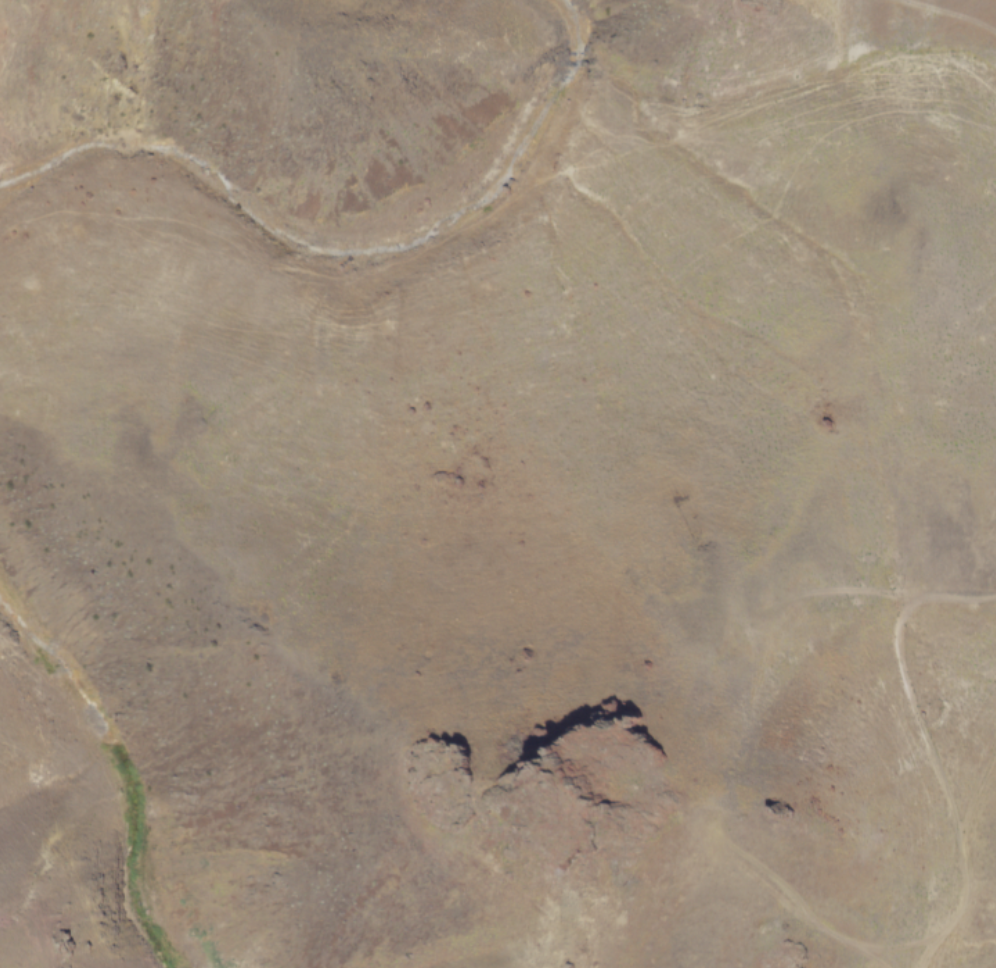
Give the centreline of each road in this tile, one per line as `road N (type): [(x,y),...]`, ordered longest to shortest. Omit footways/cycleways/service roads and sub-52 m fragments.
road 1 (track): [(995,596),(919,595),(903,608),(896,638),(961,834)]
road 2 (track): [(913,967),(932,936),(956,917),(967,877),(961,834),(995,739)]
road 3 (track): [(908,967),(816,922),(714,825)]
road 4 (track): [(919,595),(816,589),(758,613),(725,645)]

